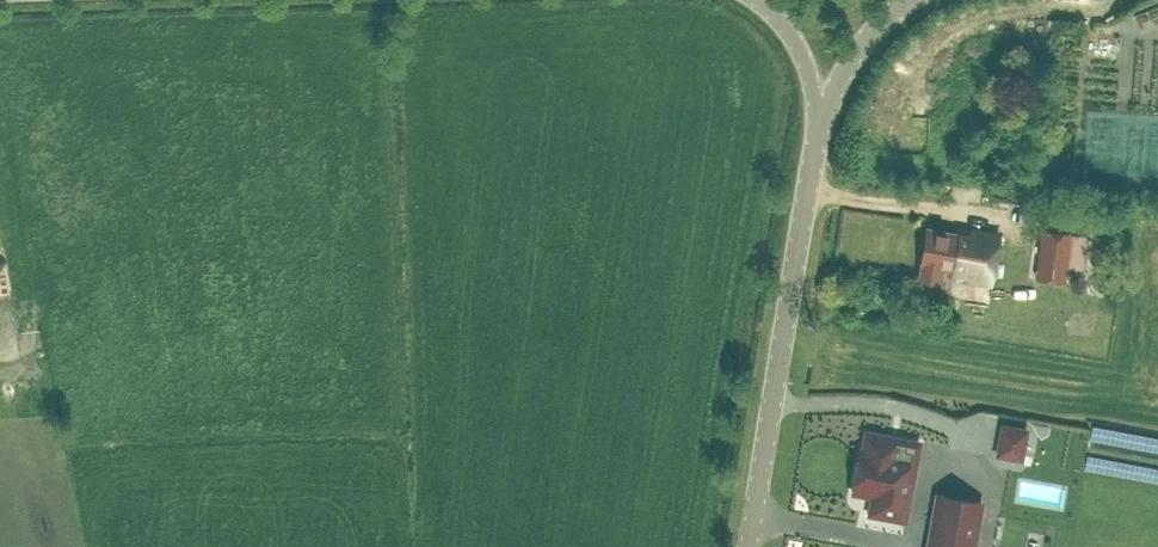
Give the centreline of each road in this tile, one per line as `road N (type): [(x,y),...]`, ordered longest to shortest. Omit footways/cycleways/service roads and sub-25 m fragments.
road 1 (tertiary): [(747,546),(814,134)]
road 2 (tertiary): [(814,134),(836,80),(916,0)]
road 3 (tertiary): [(814,134),(815,94),(794,40),(755,0)]

